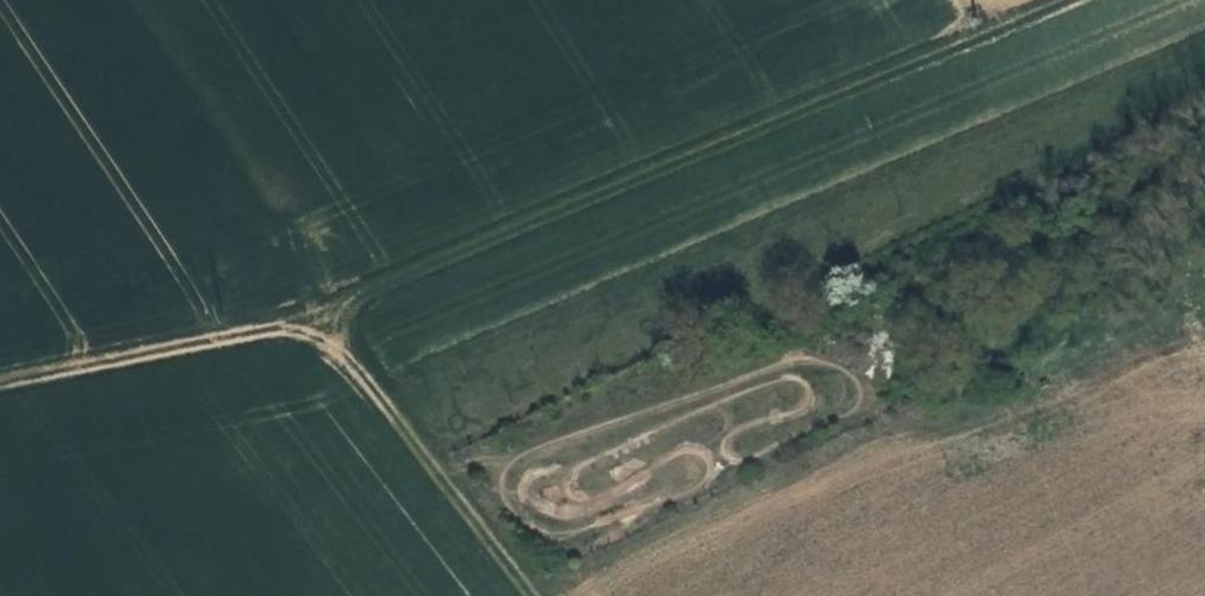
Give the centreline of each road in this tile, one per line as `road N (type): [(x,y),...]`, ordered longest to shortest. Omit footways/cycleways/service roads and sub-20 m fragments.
road 1 (track): [(0,381),(318,314),(542,595)]

